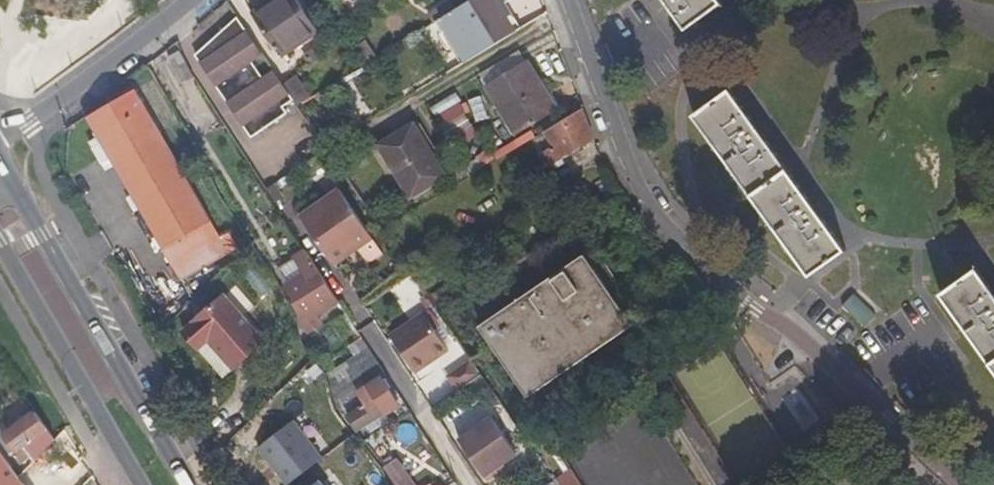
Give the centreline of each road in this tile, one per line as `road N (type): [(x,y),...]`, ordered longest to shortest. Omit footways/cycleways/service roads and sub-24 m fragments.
road 1 (residential): [(961,484),(684,239),(628,157),(566,0)]
road 2 (secondary): [(188,484),(0,162)]
road 3 (secondary): [(0,247),(141,484)]
road 4 (residential): [(191,0),(0,146)]

